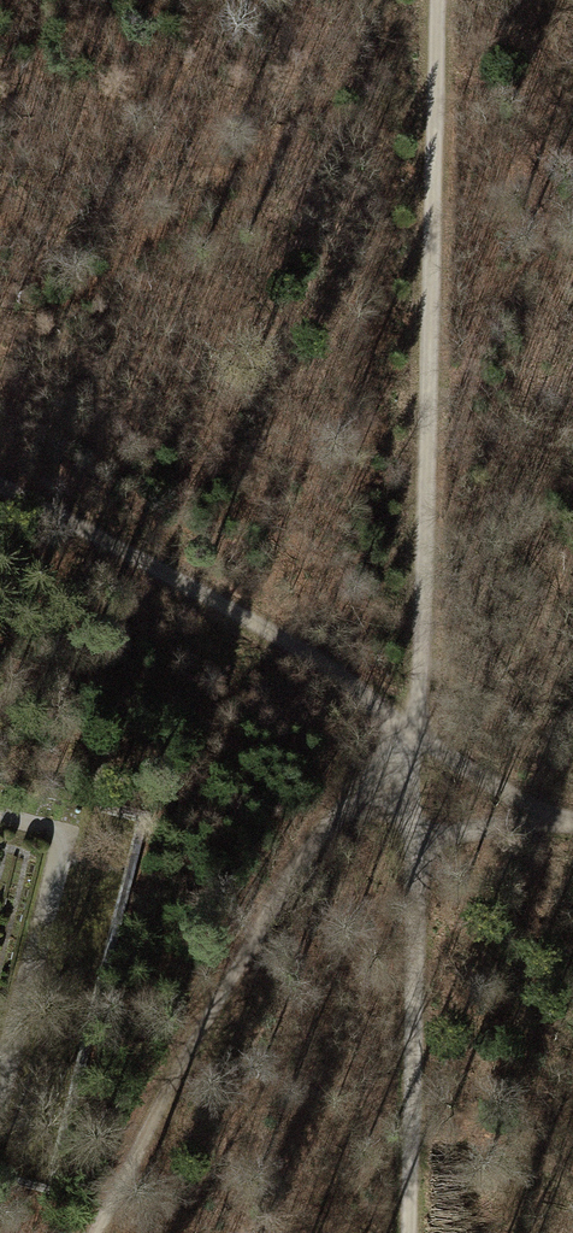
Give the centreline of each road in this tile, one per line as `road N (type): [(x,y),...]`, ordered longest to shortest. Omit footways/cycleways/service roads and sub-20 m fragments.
road 1 (track): [(438,0),(412,1232)]
road 2 (track): [(94,1232),(326,814),(420,738)]
road 3 (track): [(0,480),(343,672),(420,738)]
road 4 (track): [(0,1051),(62,825),(0,809)]
road 5 (track): [(572,821),(420,738)]
road 6 (track): [(559,820),(419,843)]

